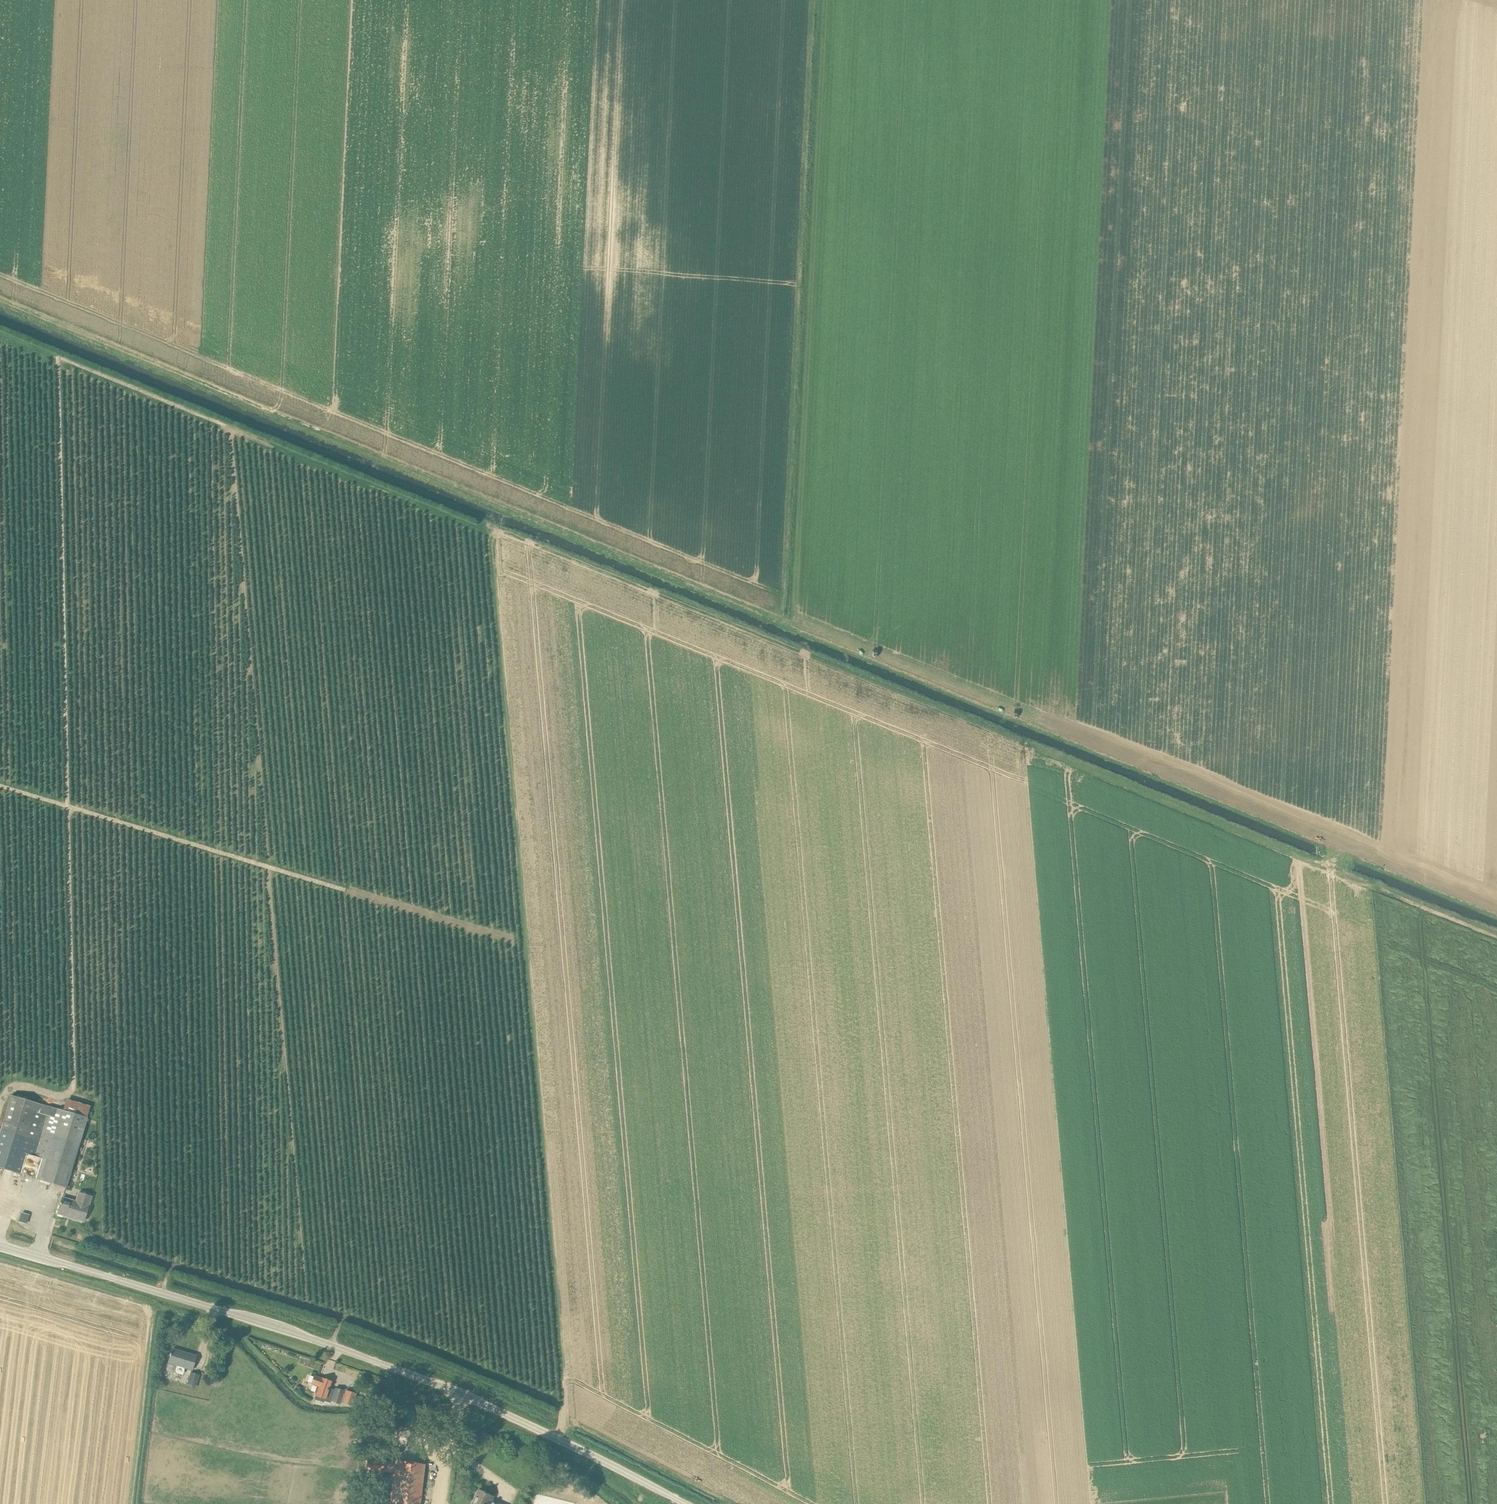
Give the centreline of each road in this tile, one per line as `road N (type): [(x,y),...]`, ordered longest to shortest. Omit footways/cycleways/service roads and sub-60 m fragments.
road 1 (unclassified): [(698,1503),(561,1431),(431,1379),(0,1248)]

